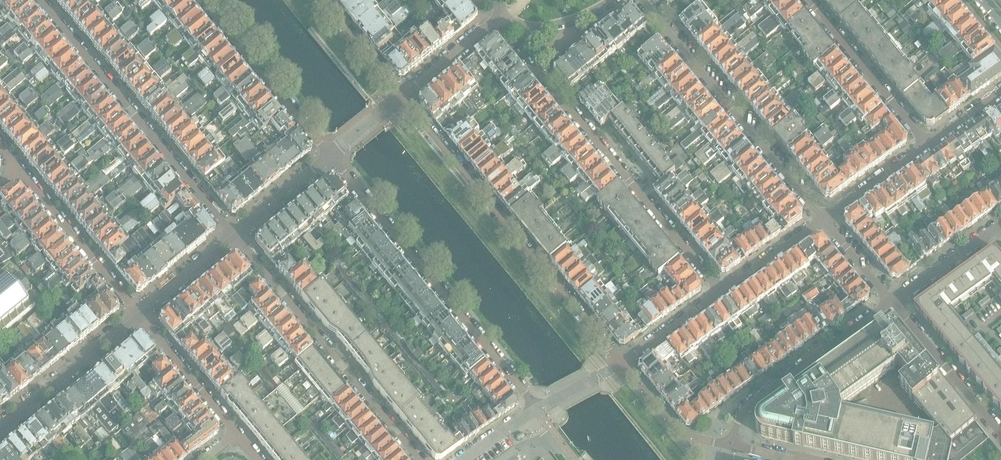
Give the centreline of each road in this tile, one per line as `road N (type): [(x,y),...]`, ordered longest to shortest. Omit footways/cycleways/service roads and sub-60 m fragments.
road 1 (residential): [(621,363),(400,96)]
road 2 (residential): [(525,25),(526,57),(721,289)]
road 3 (residential): [(332,155),(537,408)]
road 4 (residential): [(234,237),(41,0)]
road 5 (residential): [(418,459),(234,237)]
road 6 (residential): [(822,218),(643,0)]
road 7 (residential): [(892,301),(749,405),(732,446)]
road 8 (residential): [(203,0),(332,155)]
road 9 (residential): [(20,168),(138,315)]
road 10 (residential): [(926,144),(808,0)]
road 11 (residential): [(0,428),(138,315)]
road 12 (residential): [(1000,433),(892,301)]
road 13 (residential): [(138,315),(236,433)]
road 14 (residential): [(732,446),(680,432),(621,363)]
road 15 (residential): [(998,226),(892,301)]
road 16 (residential): [(501,15),(400,96)]
road 17 (residential): [(234,237),(332,155)]
road 18 (residential): [(822,218),(926,144)]
road 19 (residential): [(721,289),(621,363)]
road 20 (residential): [(138,315),(234,237)]
road 21 (residential): [(822,218),(721,289)]
road 22 (residential): [(400,96),(323,0)]

